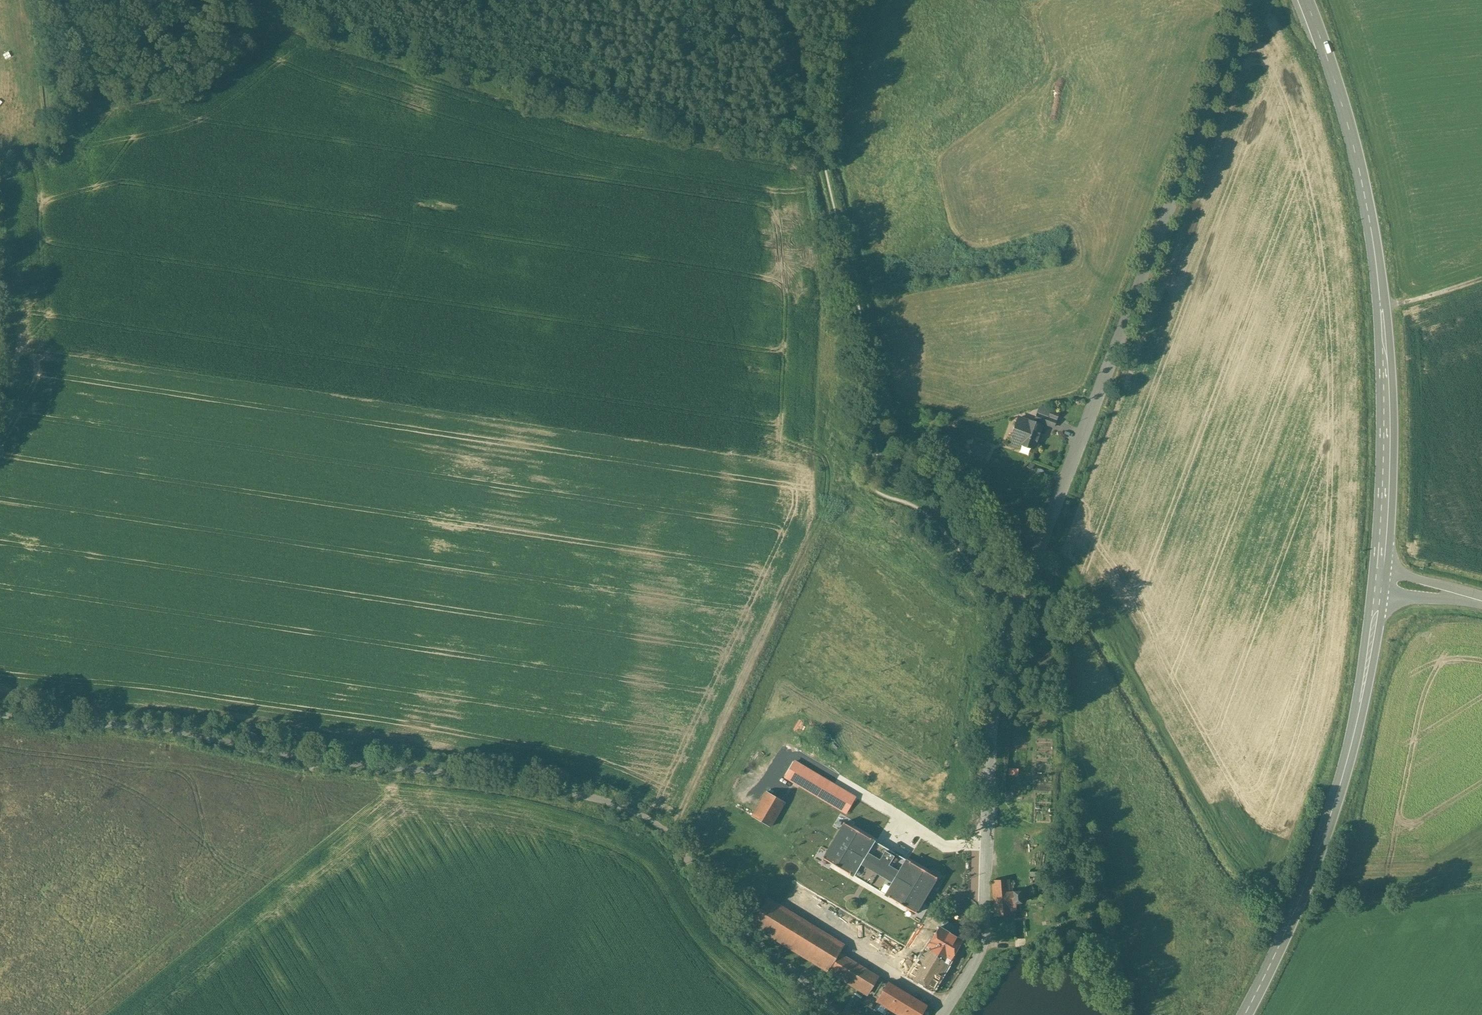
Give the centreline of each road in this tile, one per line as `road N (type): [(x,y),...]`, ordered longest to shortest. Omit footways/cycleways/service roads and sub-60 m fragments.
road 1 (unclassified): [(1246,0),(1007,634),(994,684),(983,934),(942,1014)]
road 2 (unclassified): [(0,714),(166,729),(615,804),(677,844),(729,925),(830,1014)]
road 3 (secondary): [(1305,0),(1359,173),(1383,325),(1379,582)]
road 4 (secondary): [(1379,582),(1335,801),(1244,1014)]

